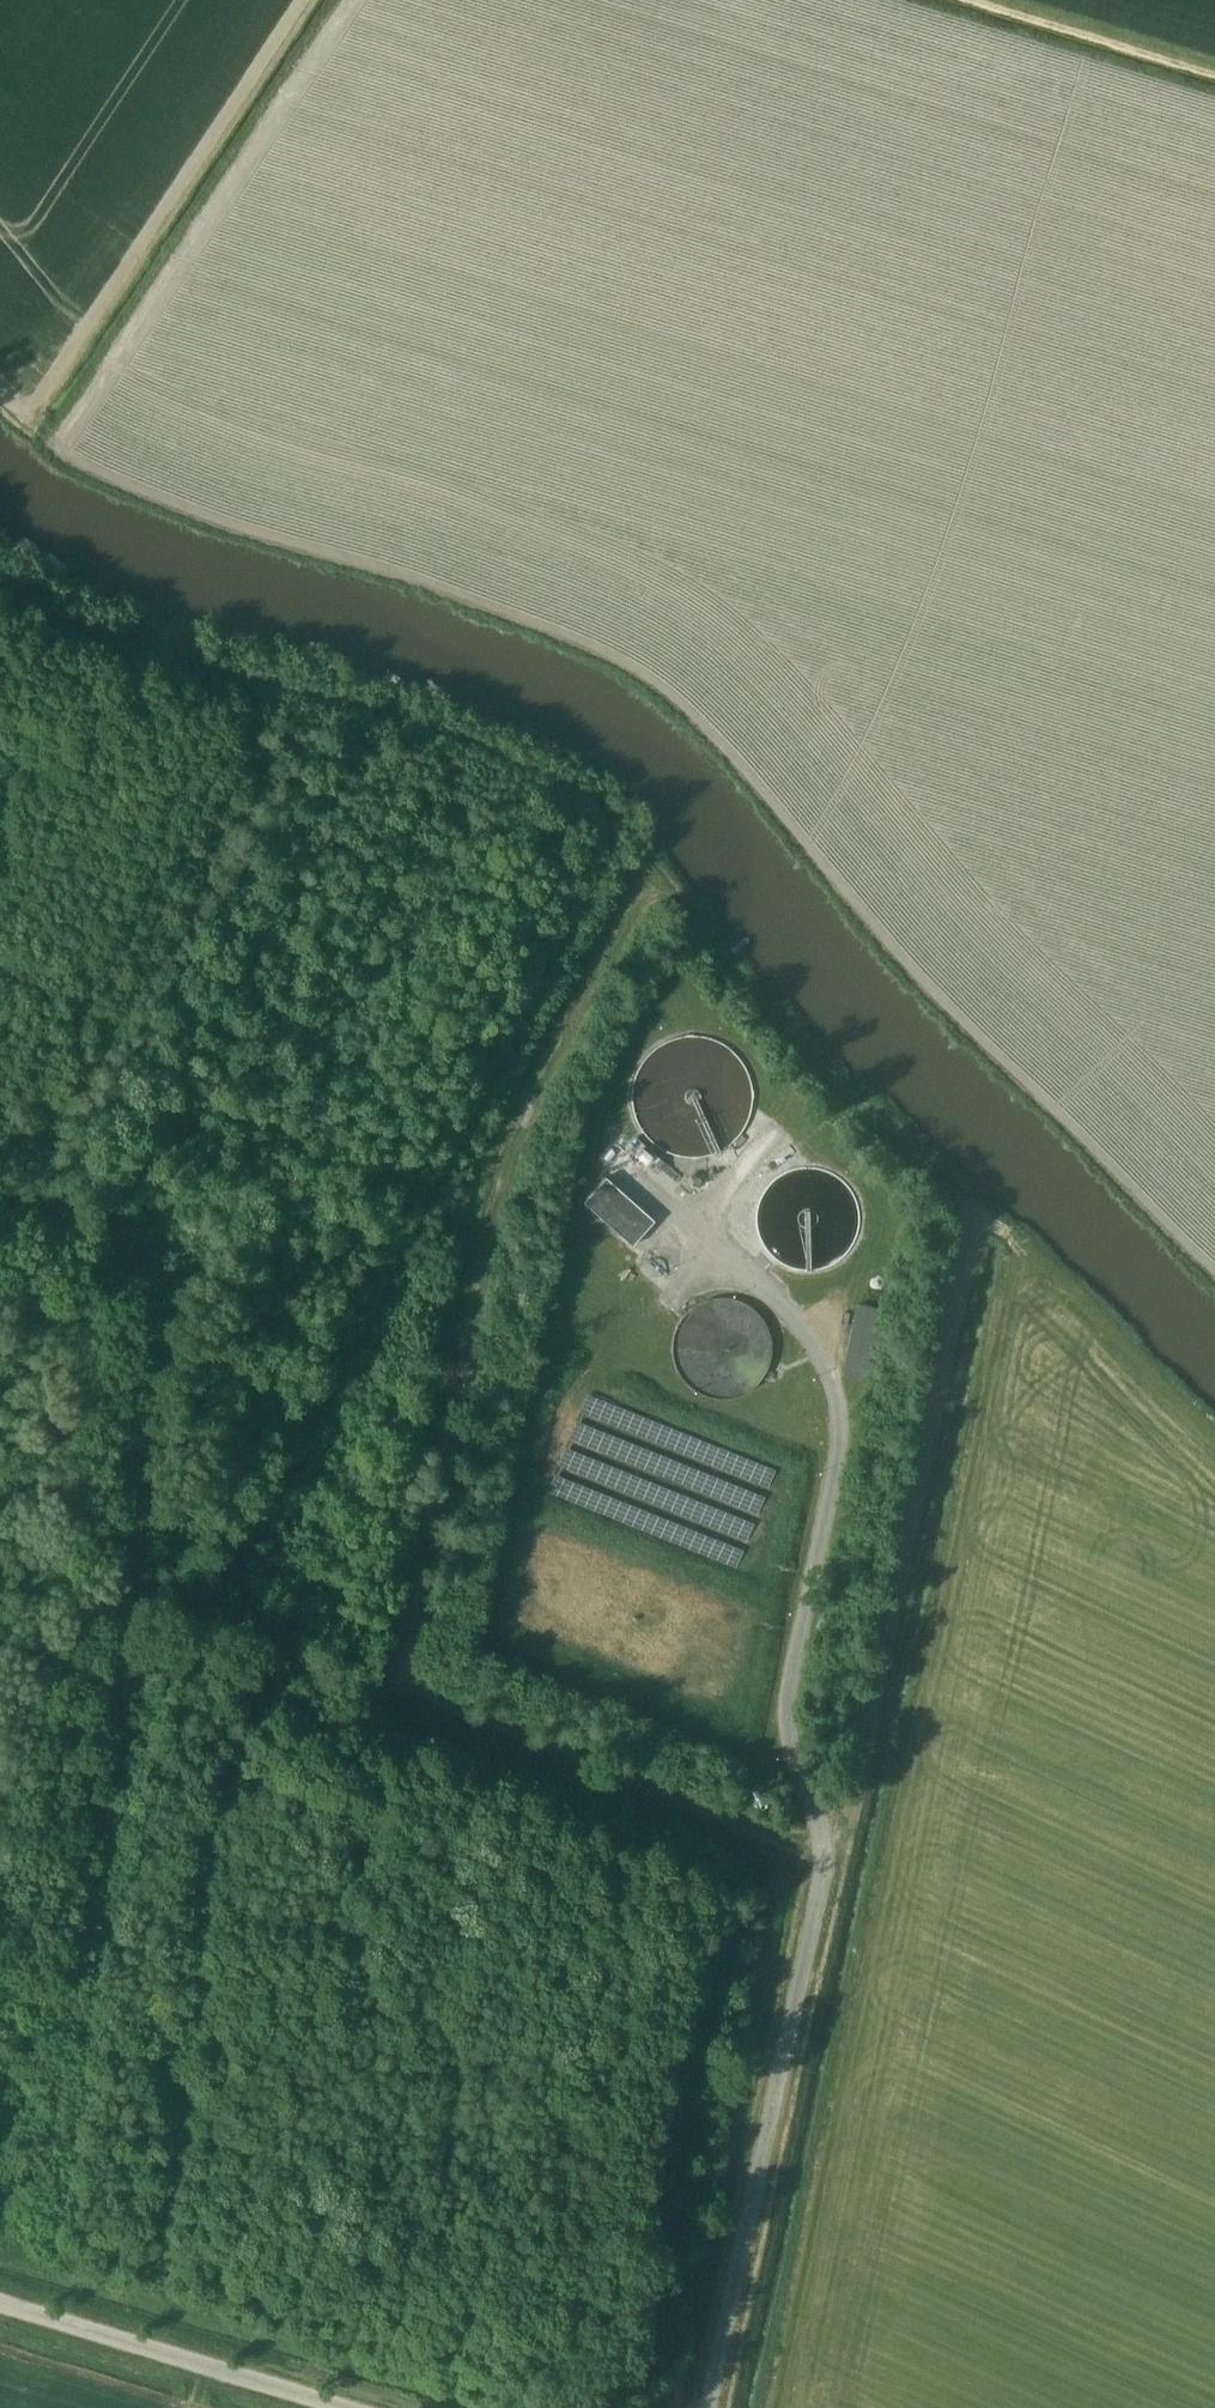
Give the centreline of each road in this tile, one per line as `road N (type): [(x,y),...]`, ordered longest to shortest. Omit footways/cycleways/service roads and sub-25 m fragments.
road 1 (track): [(982,1223),(869,1737),(846,1825),(824,1854)]
road 2 (unclassified): [(347,2407),(0,2301)]

